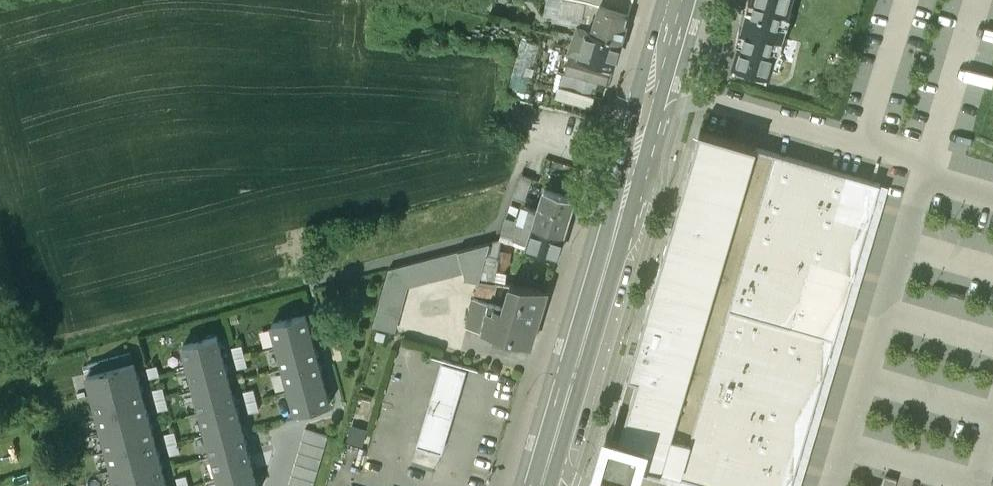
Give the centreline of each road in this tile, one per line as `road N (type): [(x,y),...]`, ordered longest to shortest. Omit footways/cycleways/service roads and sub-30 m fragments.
road 1 (primary): [(682,0),(542,485)]

